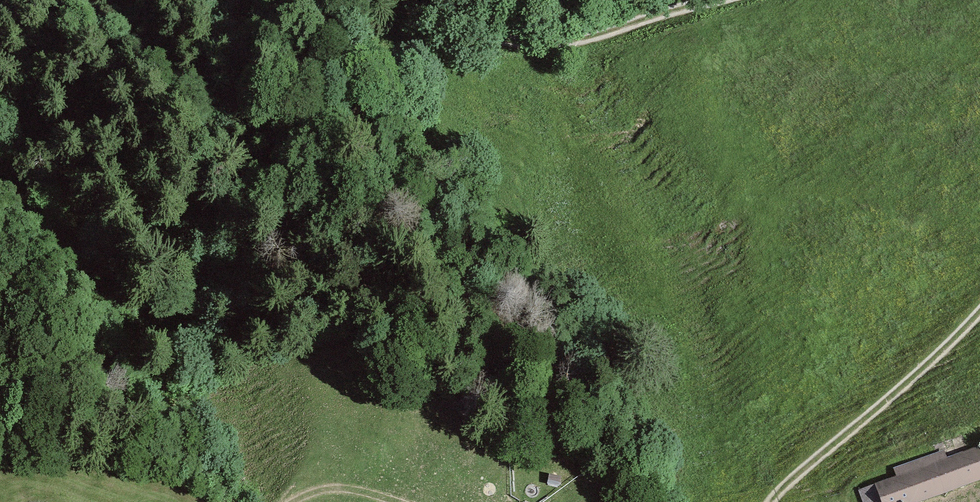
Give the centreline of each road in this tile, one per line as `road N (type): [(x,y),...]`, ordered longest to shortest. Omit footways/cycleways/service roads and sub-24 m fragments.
road 1 (track): [(399,0),(470,34),(522,43),(576,41),(710,0)]
road 2 (track): [(979,325),(773,501)]

